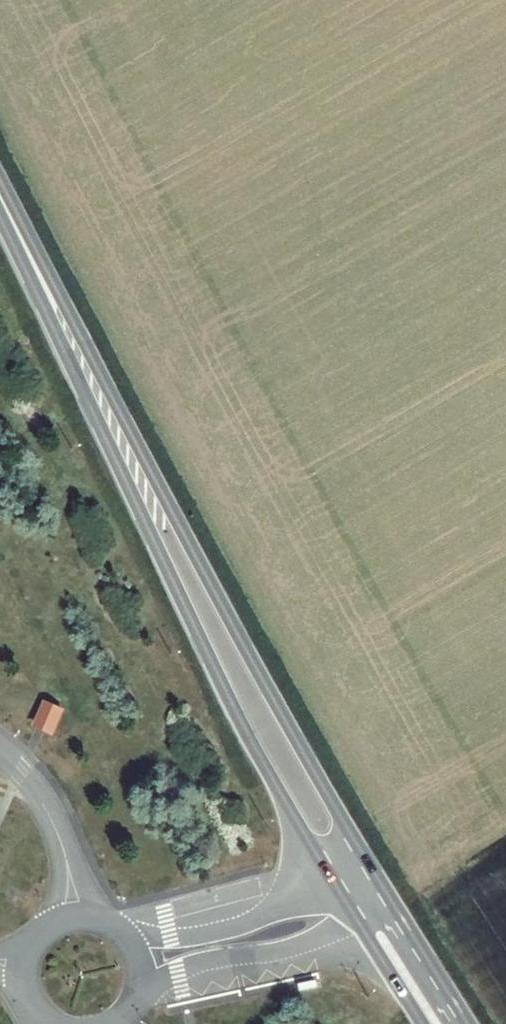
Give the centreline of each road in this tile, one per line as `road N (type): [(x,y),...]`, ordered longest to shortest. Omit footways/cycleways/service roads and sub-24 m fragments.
road 1 (secondary): [(471,1023),(270,693),(0,192)]
road 2 (secondary): [(0,208),(251,740),(422,1023)]

